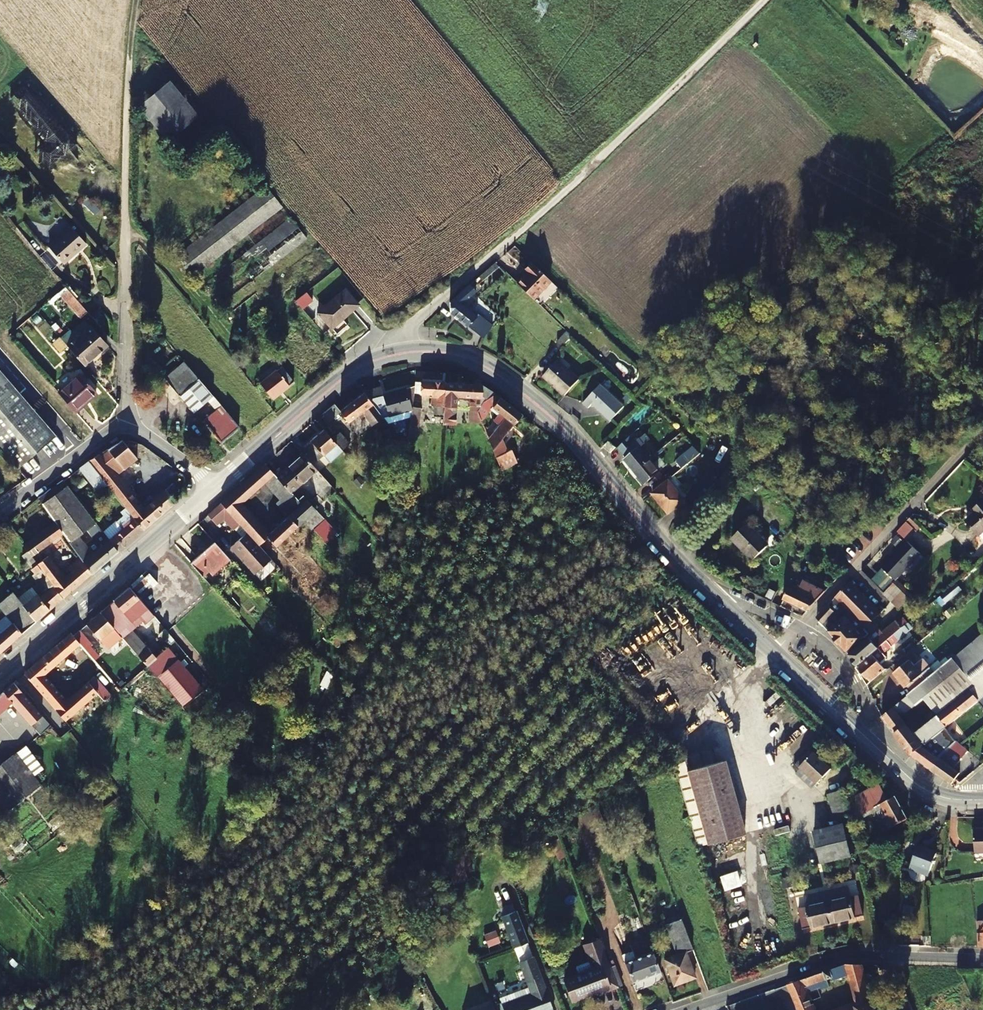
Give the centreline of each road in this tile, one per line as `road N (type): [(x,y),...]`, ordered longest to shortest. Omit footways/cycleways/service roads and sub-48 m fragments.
road 1 (secondary): [(219,487),(375,362),(439,355),(471,362),(547,414),(676,558),(903,776),(938,797),(976,799)]
road 2 (track): [(398,357),(414,325),(767,0)]
road 3 (unclassified): [(126,418),(131,44)]
road 4 (residential): [(982,960),(844,955),(677,1009)]
road 5 (secondary): [(0,675),(219,487)]
road 6 (residential): [(0,511),(126,418)]

